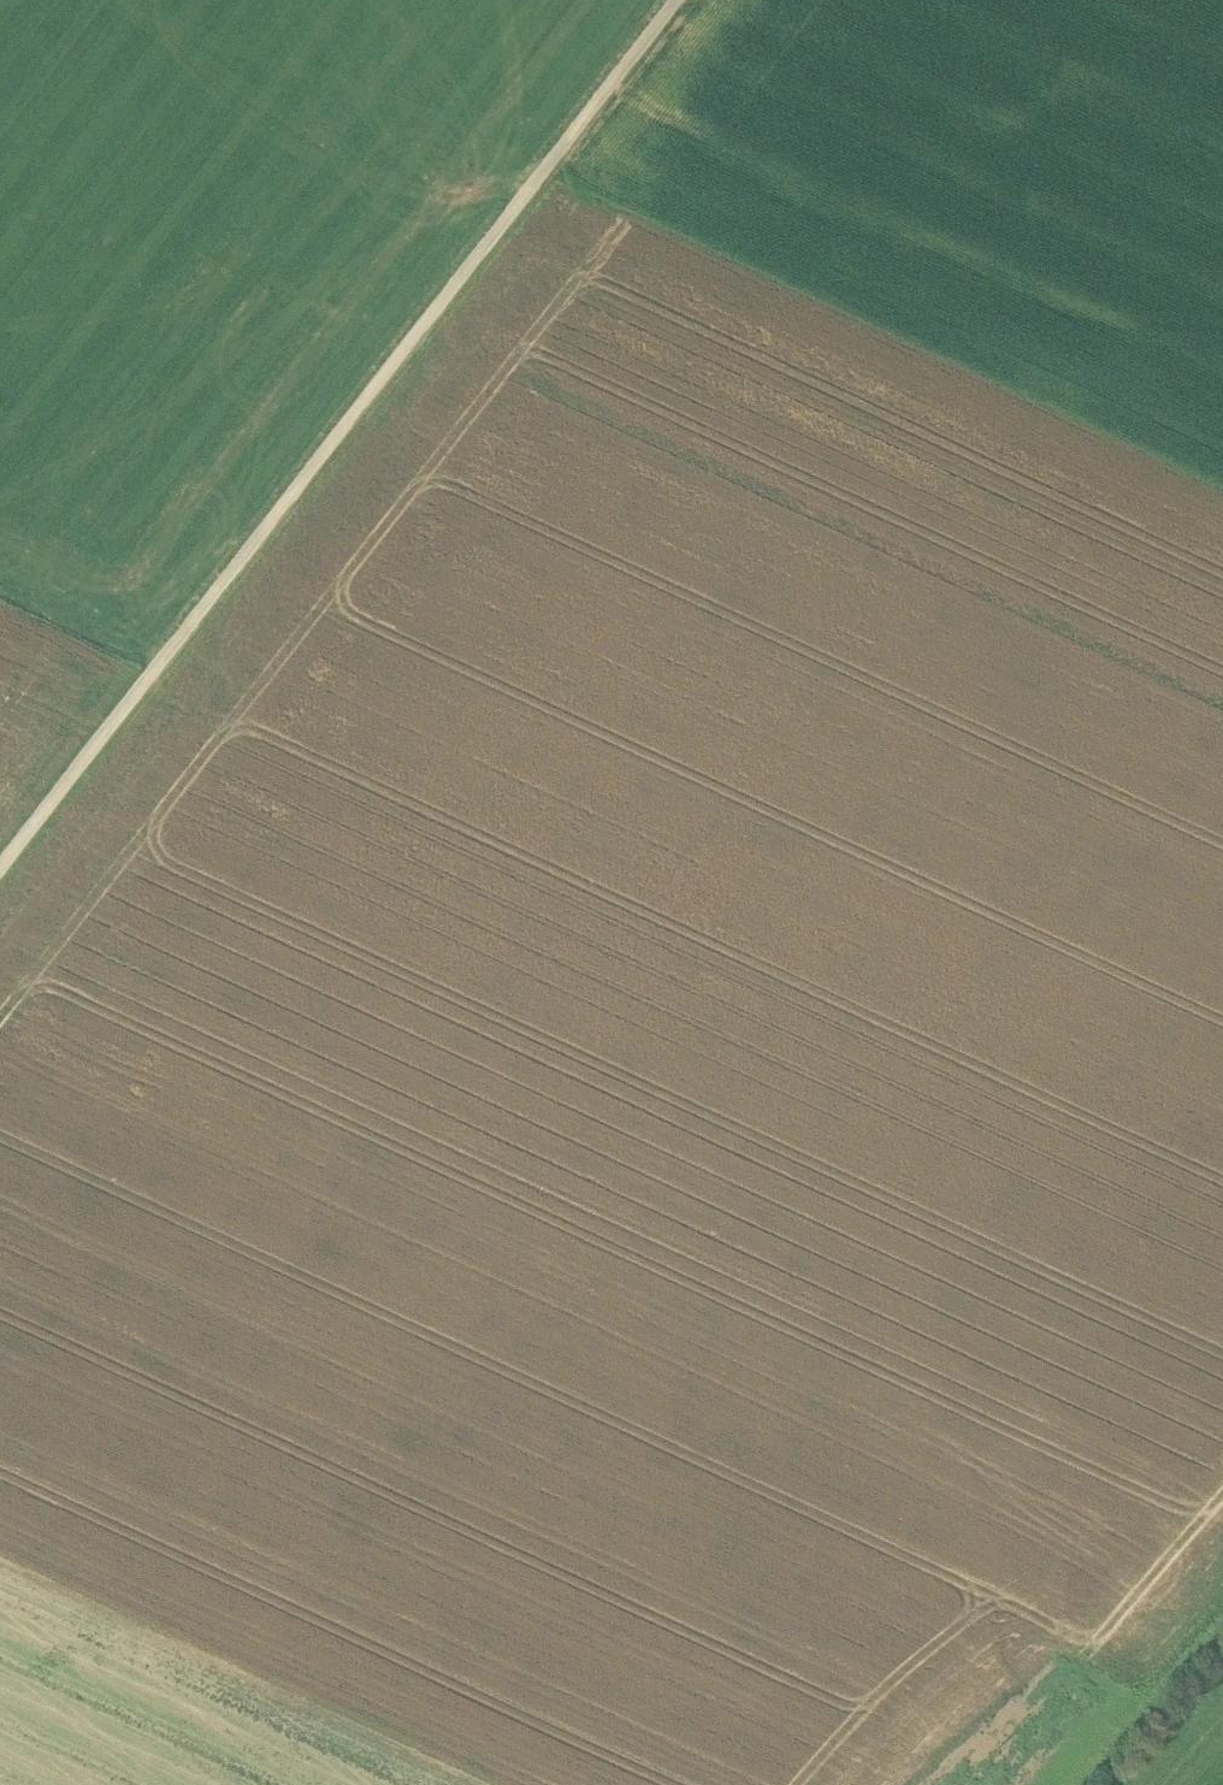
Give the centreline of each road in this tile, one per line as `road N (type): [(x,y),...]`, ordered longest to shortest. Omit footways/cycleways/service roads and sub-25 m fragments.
road 1 (track): [(0,875),(674,0)]

